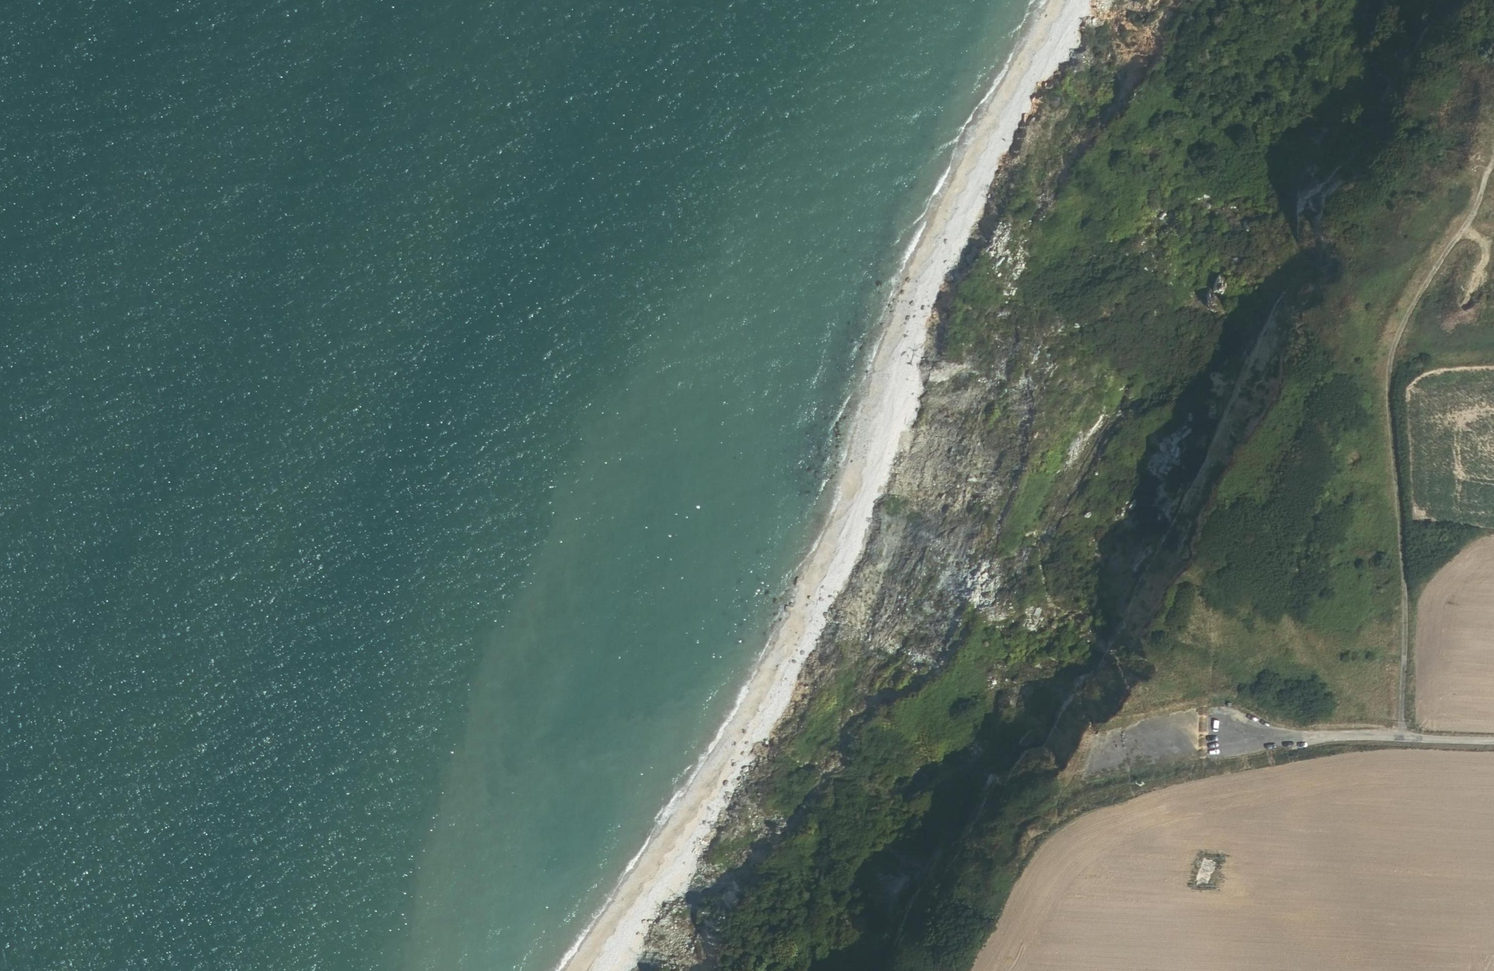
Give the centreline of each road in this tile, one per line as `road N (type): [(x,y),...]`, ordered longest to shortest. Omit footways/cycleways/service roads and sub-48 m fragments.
road 1 (track): [(1488,163),(1479,201),(1391,353),(1404,625),(1400,740)]
road 2 (unclassified): [(1493,742),(1303,737)]

